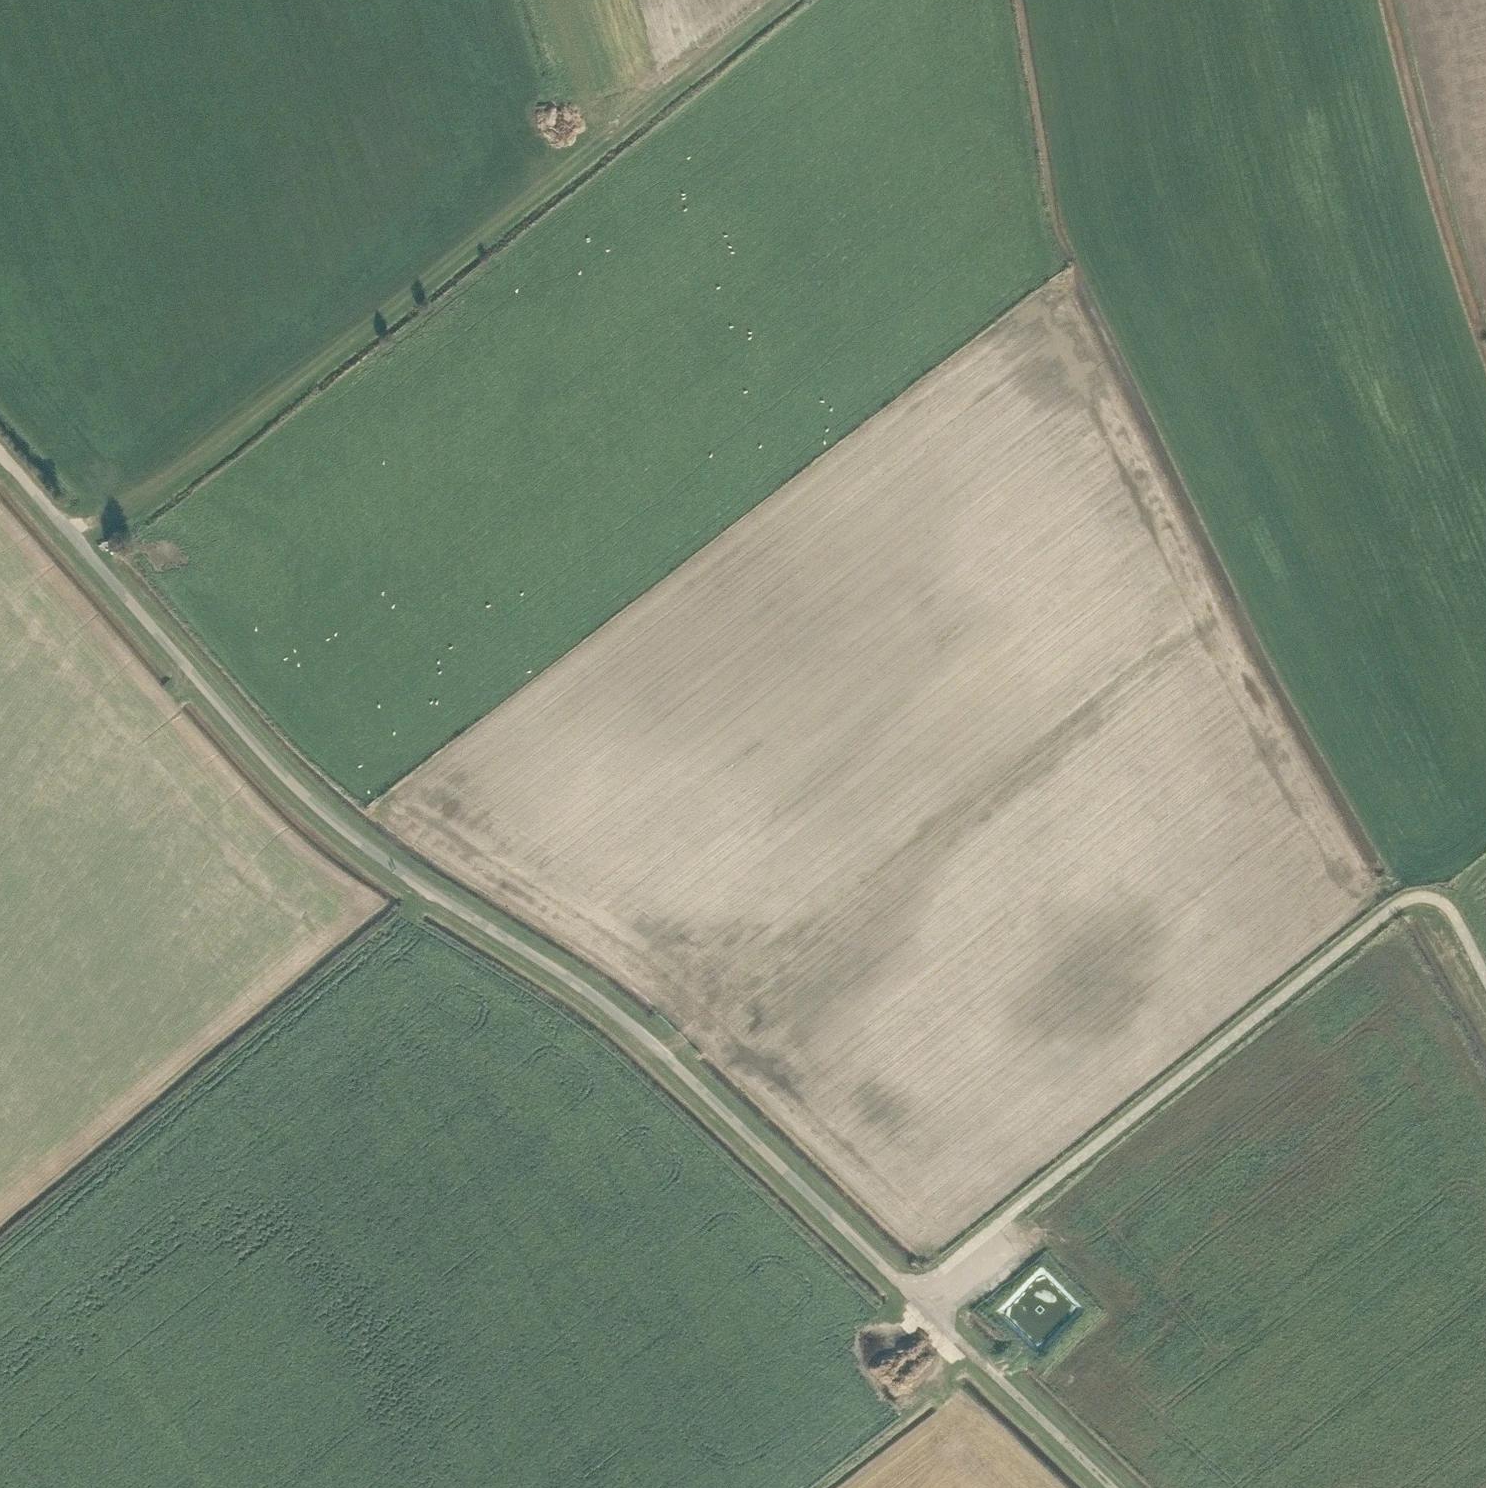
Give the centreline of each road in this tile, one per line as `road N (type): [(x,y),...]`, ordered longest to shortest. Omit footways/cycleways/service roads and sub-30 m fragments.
road 1 (track): [(78,537),(355,340),(774,0)]
road 2 (track): [(1116,1487),(911,1293)]

